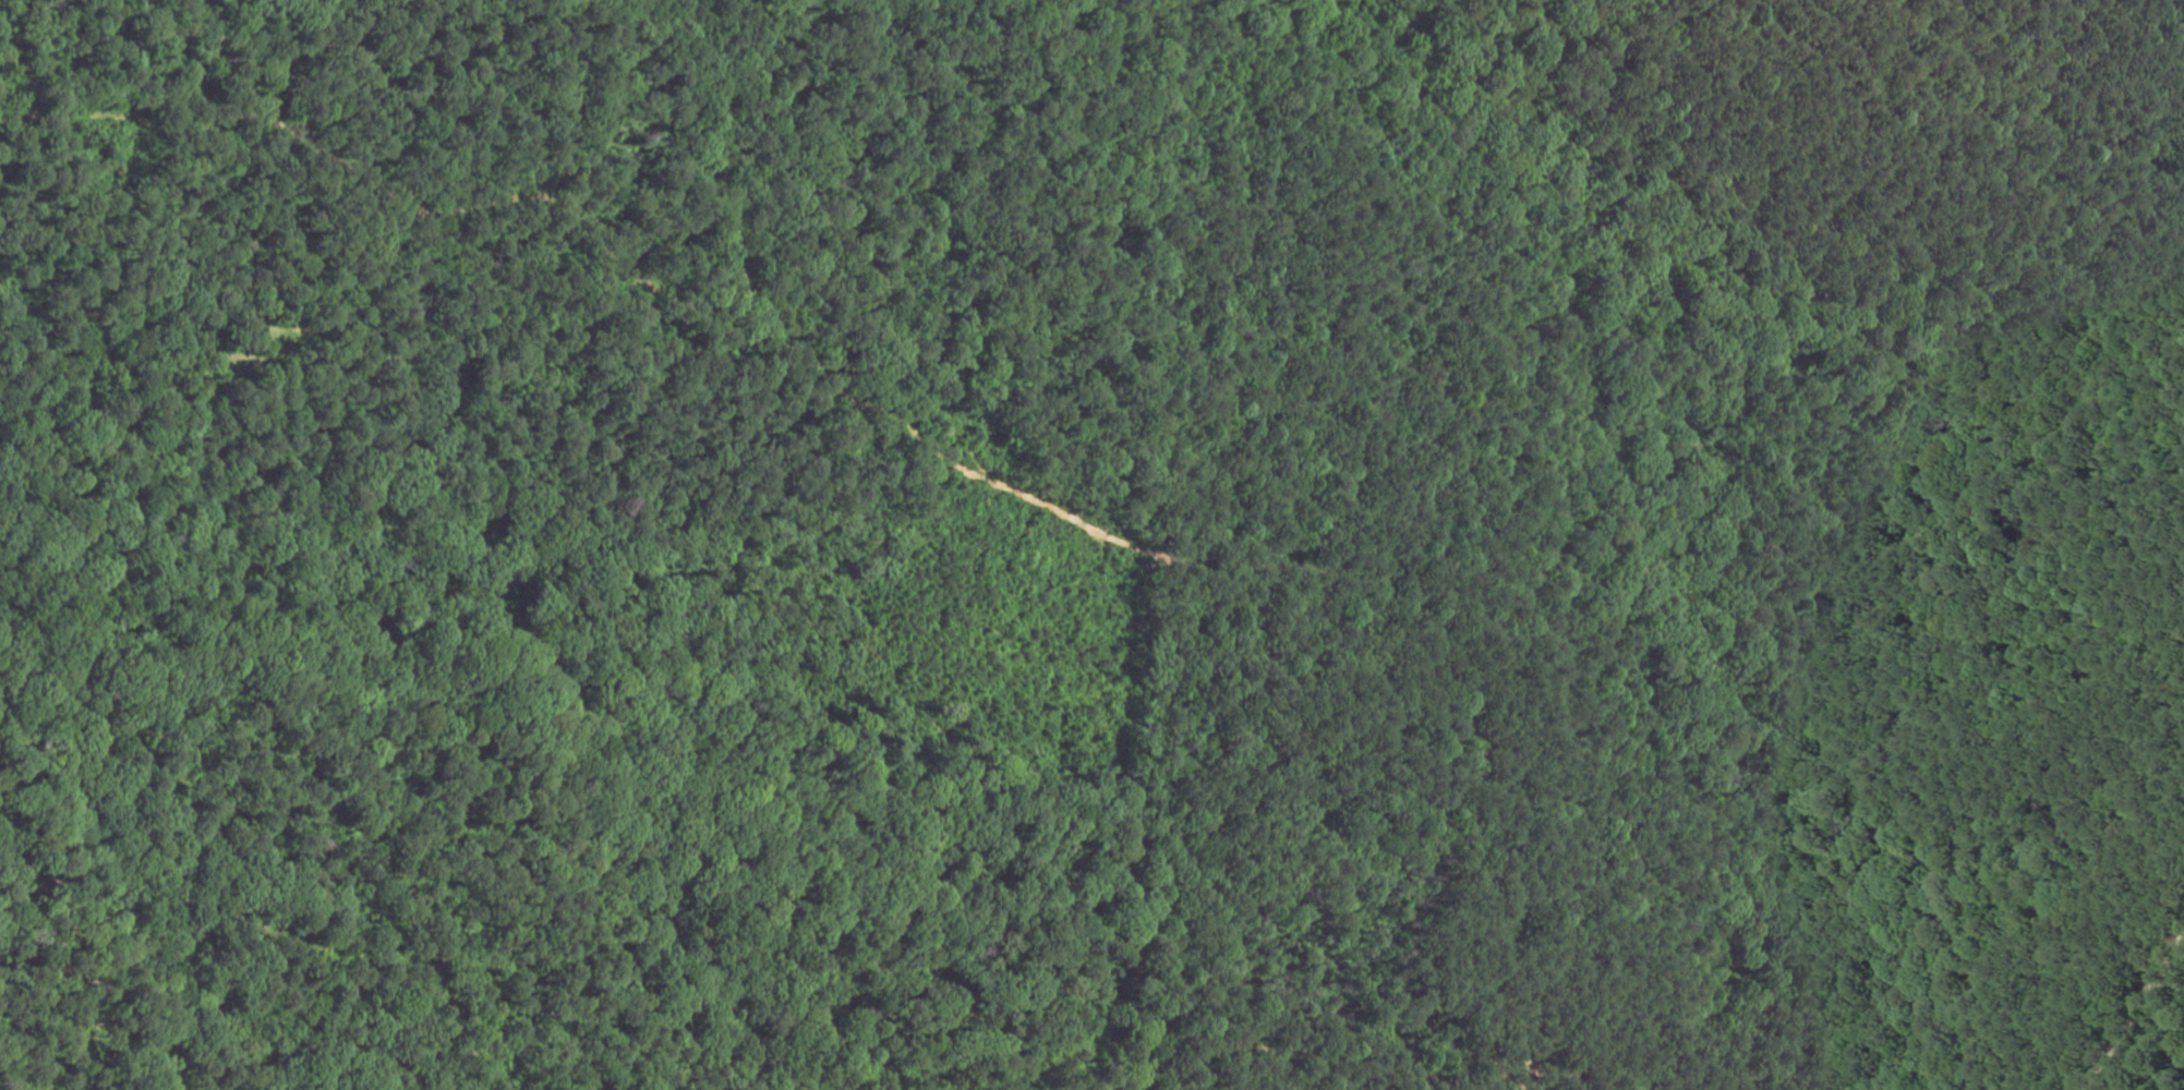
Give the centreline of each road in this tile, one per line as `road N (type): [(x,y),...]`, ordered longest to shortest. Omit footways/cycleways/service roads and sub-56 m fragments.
road 1 (residential): [(2096,1089),(2160,1002),(2183,945)]

